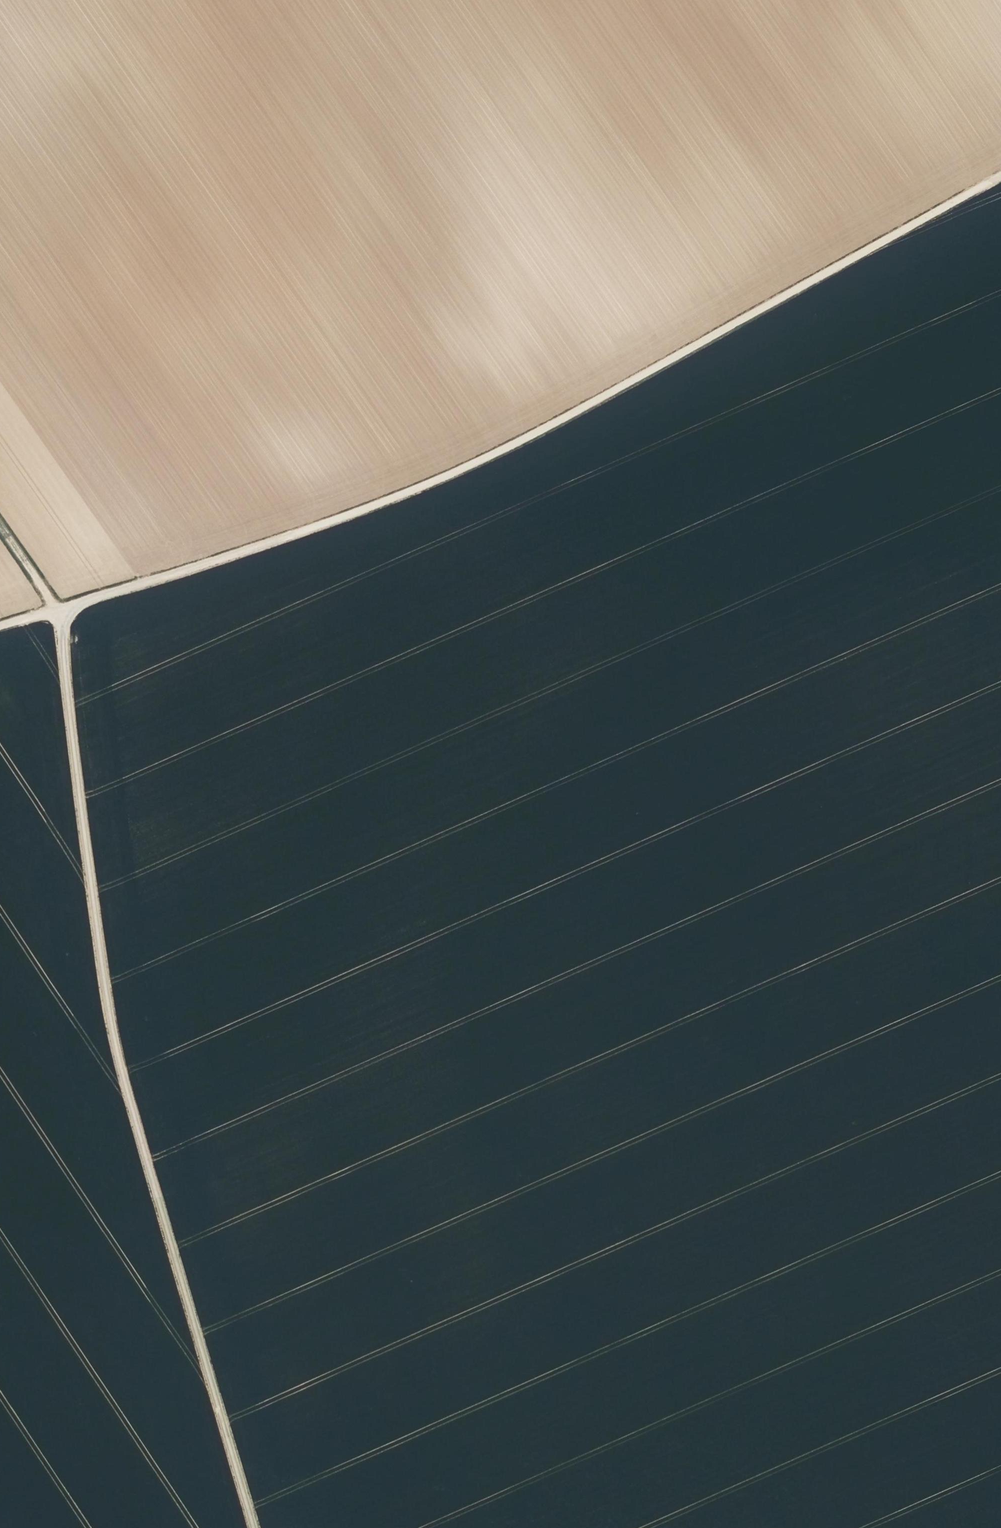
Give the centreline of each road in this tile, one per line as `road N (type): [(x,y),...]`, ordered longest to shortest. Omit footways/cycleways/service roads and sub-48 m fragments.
road 1 (unclassified): [(57,608),(346,520),(599,402),(1000,175)]
road 2 (unclassified): [(57,608),(120,1067),(253,1527)]

